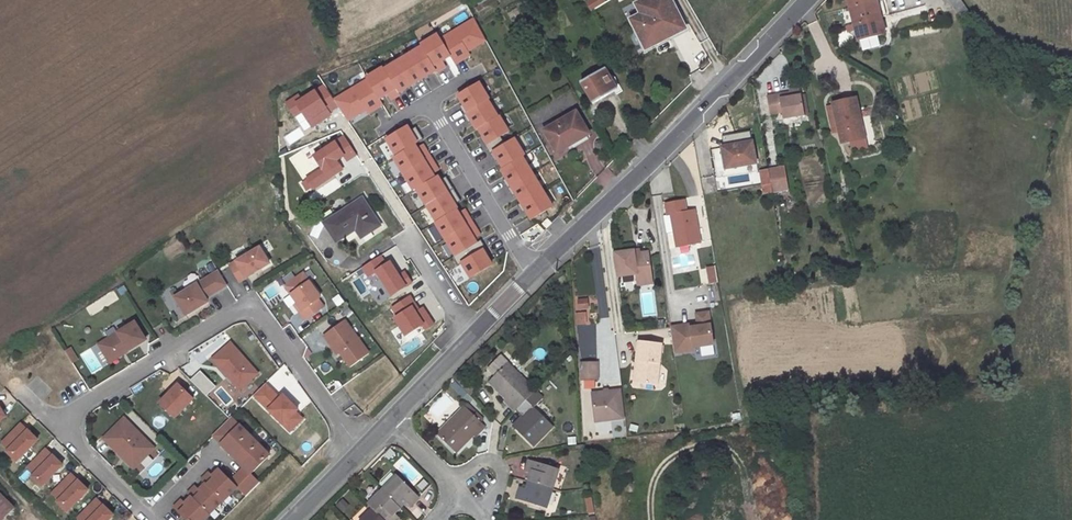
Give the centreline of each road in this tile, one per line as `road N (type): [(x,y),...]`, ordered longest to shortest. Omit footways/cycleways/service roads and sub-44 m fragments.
road 1 (residential): [(360,447),(261,312),(238,309),(55,424)]
road 2 (tertiary): [(537,270),(803,0)]
road 3 (residential): [(427,101),(537,270)]
road 4 (residential): [(370,164),(412,231),(418,258),(471,336)]
road 5 (residential): [(55,424),(151,519)]

